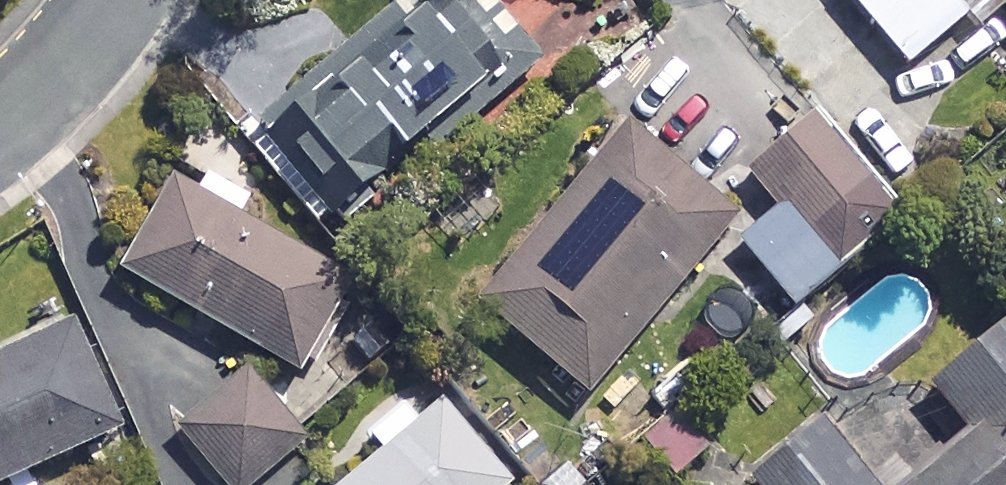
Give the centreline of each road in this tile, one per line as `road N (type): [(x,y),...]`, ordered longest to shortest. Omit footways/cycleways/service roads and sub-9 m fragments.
road 1 (residential): [(119,0),(81,56),(0,124)]

